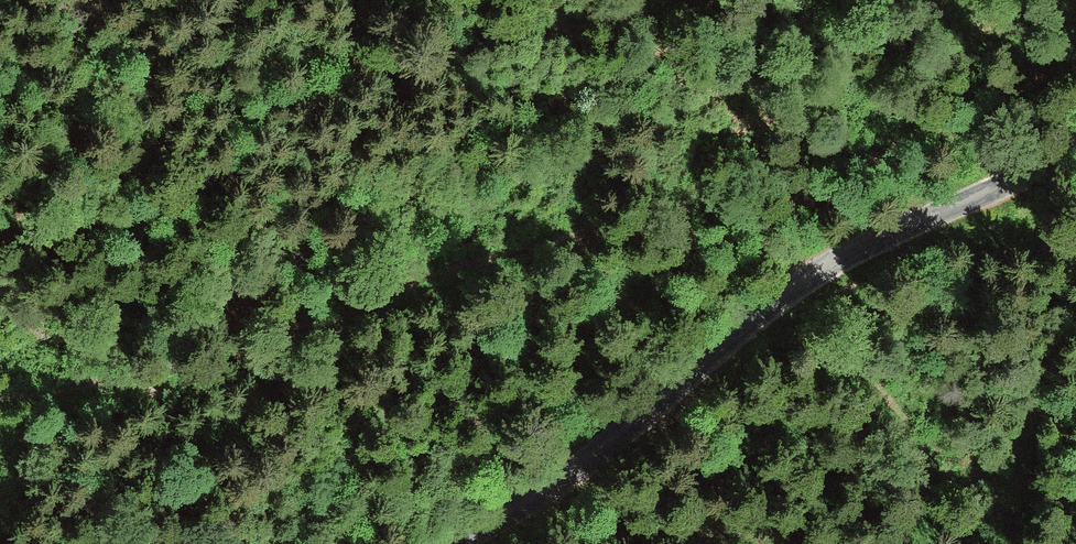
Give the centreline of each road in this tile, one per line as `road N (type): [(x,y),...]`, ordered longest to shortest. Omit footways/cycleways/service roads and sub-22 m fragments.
road 1 (track): [(0,385),(47,382),(408,278),(539,220),(761,197),(1040,57),(1075,51)]
road 2 (unclassified): [(1075,153),(864,246),(802,282),(605,453),(462,543)]

